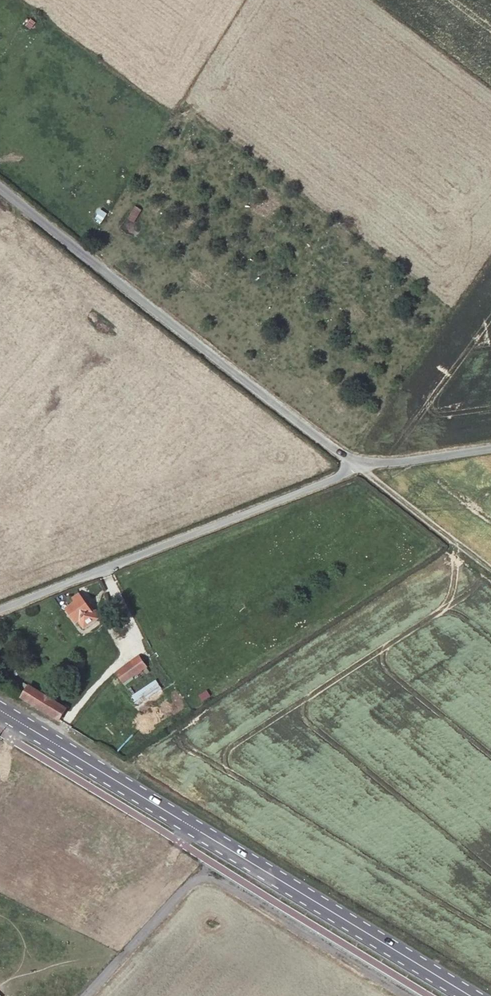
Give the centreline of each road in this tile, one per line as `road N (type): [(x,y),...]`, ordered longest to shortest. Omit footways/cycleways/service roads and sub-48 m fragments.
road 1 (primary): [(0,710),(469,995)]
road 2 (unclassified): [(0,185),(355,466)]
road 3 (unclassified): [(355,466),(0,608)]
road 4 (track): [(490,576),(355,466)]
road 5 (unclassified): [(355,466),(490,447)]

